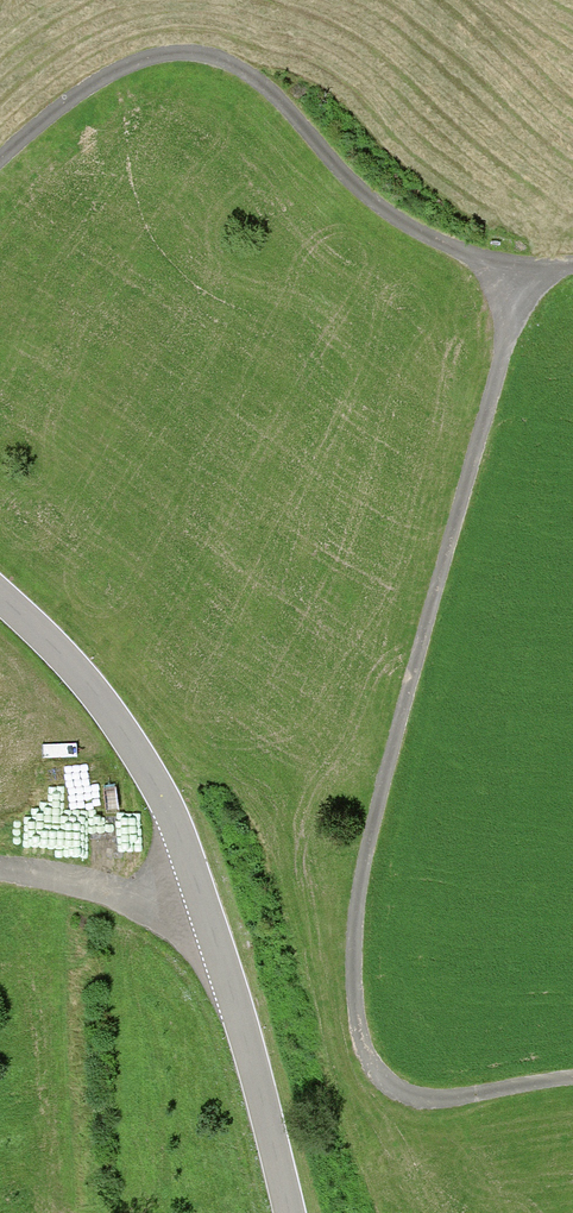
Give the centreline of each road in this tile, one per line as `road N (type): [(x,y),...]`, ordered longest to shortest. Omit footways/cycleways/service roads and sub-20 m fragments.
road 1 (track): [(572,1084),(439,1103),(399,1096),(375,1075),(356,985),(356,921),(393,753),(531,273)]
road 2 (tertiary): [(0,599),(89,683),(146,767),(181,840),(229,971),(292,1212)]
road 3 (unclassified): [(0,167),(89,91),(126,70),(213,60),(254,78),(354,185),(406,227),(474,258),(531,273),(572,268)]
road 4 (track): [(0,870),(54,878),(210,929)]

